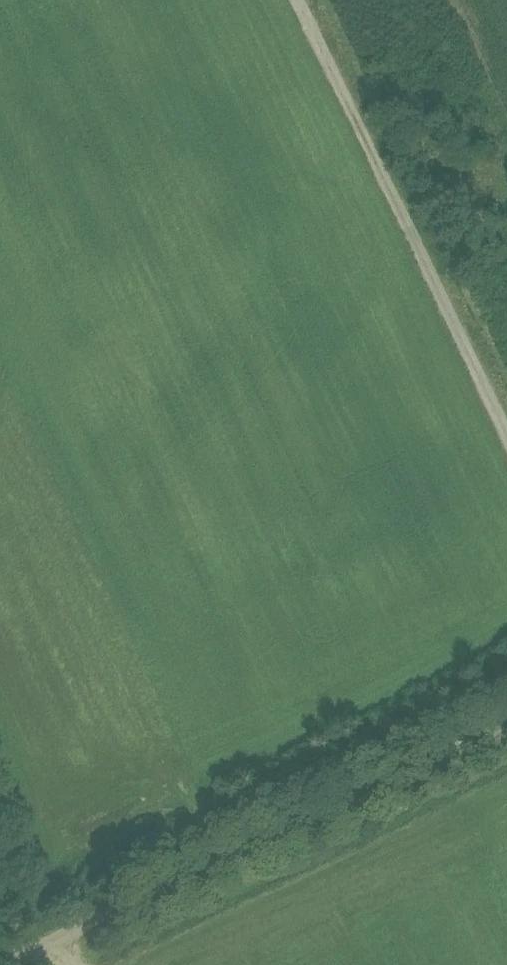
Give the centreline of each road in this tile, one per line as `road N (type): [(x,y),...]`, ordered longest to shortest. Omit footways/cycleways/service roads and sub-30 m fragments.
road 1 (unclassified): [(14,964),(506,729)]
road 2 (unclassified): [(506,449),(291,0)]

